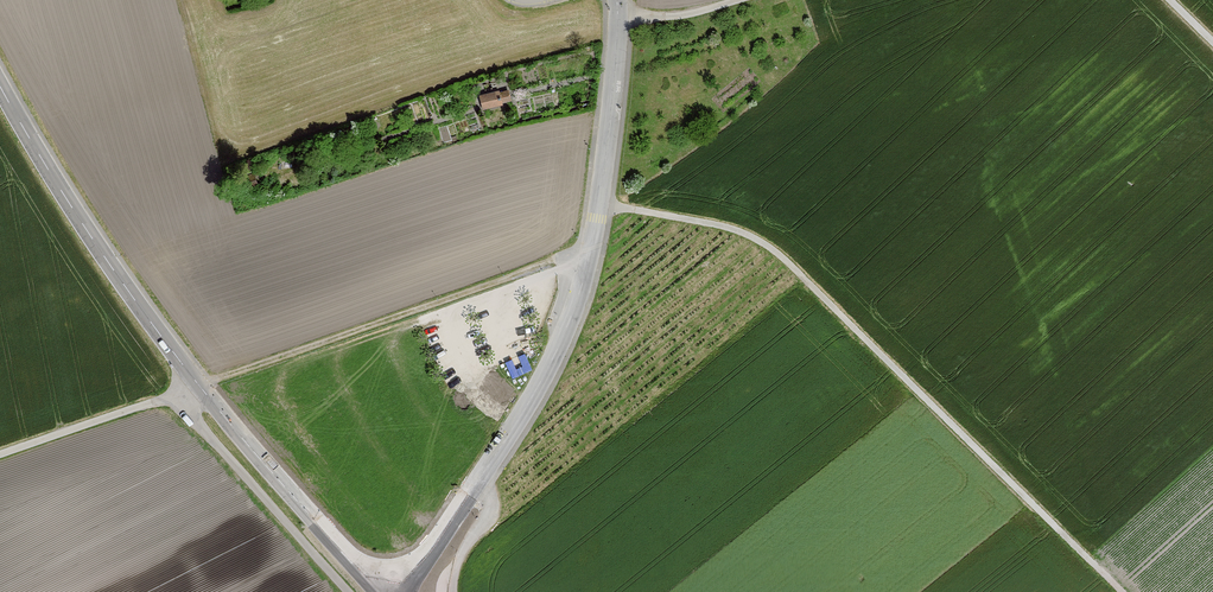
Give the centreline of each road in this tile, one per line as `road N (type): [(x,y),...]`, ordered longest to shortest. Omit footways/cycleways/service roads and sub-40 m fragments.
road 1 (track): [(600,206),(733,230),(768,247),(1122,591)]
road 2 (unclassified): [(385,591),(433,548),(482,480),(571,320),(589,269),(612,130),(618,0)]
road 3 (secondary): [(0,82),(40,157),(183,366),(380,591)]
road 4 (track): [(0,456),(576,254)]
road 5 (track): [(746,0),(711,11),(620,16)]

